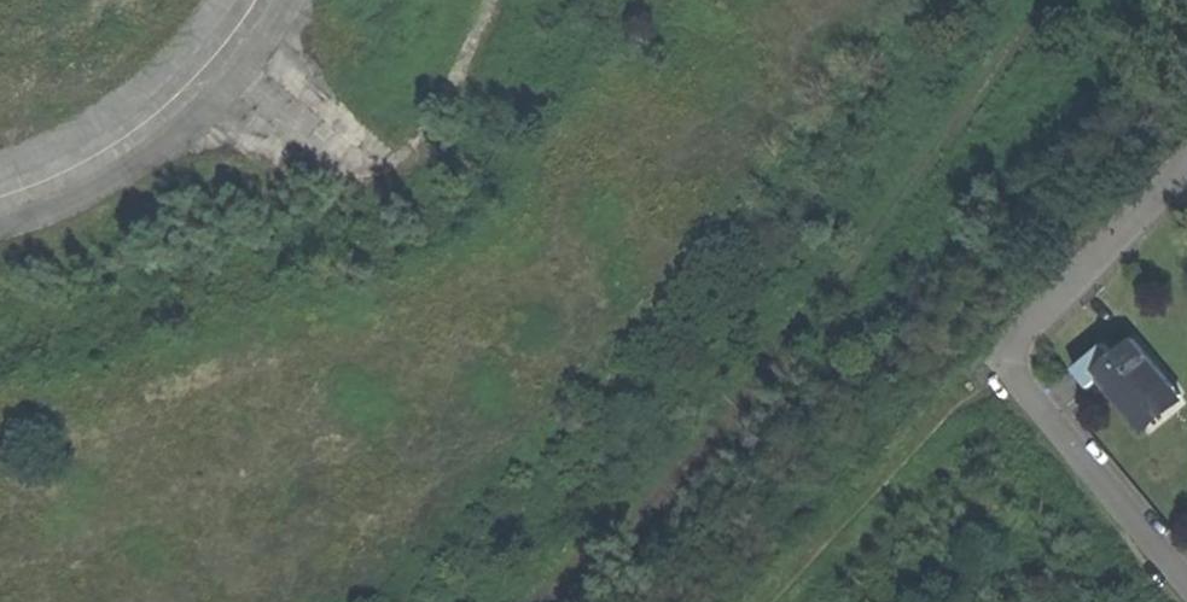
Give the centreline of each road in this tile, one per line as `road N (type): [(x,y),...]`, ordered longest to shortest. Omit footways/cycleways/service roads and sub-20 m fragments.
road 1 (residential): [(1186,575),(1020,371),(1021,338),(1186,172)]

